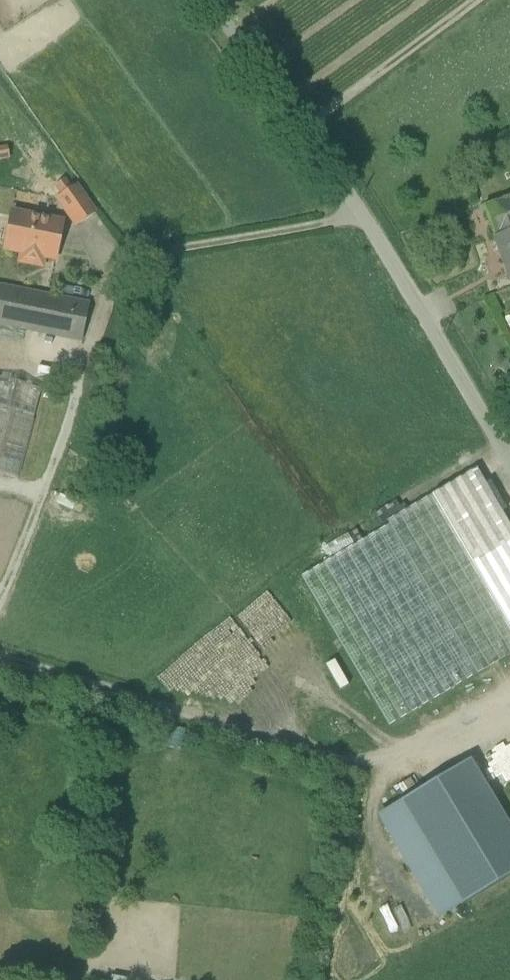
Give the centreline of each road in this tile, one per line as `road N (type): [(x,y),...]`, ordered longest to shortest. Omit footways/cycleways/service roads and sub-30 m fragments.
road 1 (unclassified): [(207,0),(362,217),(509,465)]
road 2 (track): [(509,690),(368,770),(0,659)]
road 3 (track): [(475,0),(305,133)]
road 4 (track): [(53,477),(0,610)]

